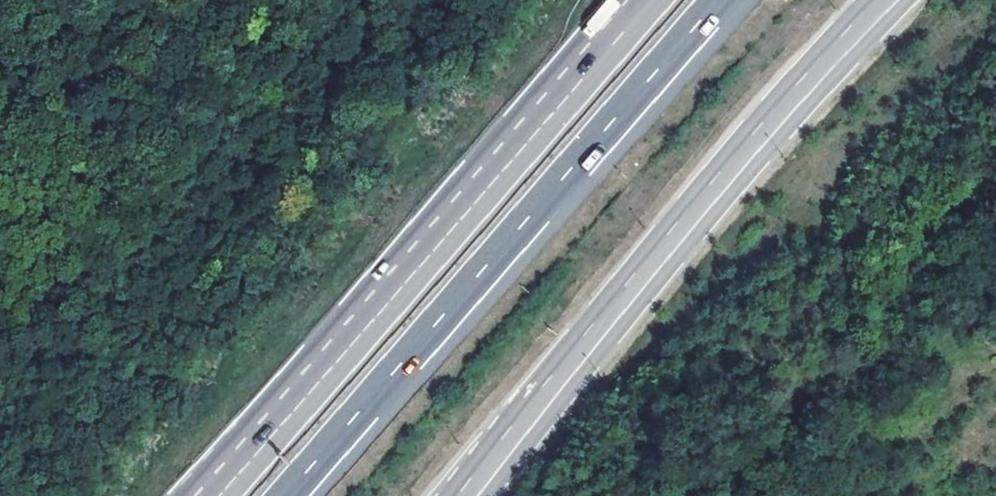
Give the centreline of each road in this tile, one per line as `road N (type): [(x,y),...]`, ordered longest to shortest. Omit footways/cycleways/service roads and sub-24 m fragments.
road 1 (motorway): [(289,495),(719,0)]
road 2 (tertiary): [(888,0),(725,174),(466,495)]
road 3 (motorway): [(648,0),(226,495)]

